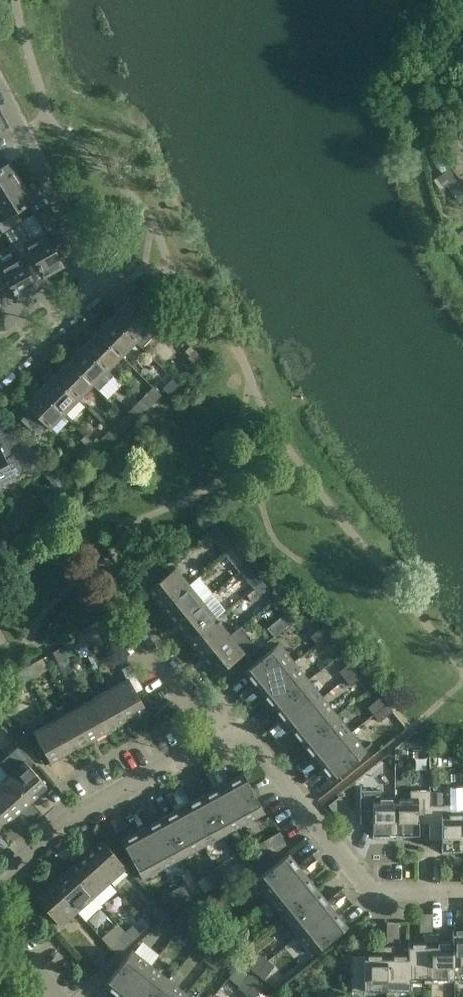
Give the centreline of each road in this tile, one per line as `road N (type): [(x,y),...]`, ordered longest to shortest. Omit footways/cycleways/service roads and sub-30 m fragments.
road 1 (residential): [(0,377),(91,285),(84,248),(0,90)]
road 2 (residential): [(232,728),(249,735),(369,892),(462,892)]
road 3 (residential): [(0,879),(77,814),(232,728)]
road 4 (residential): [(232,728),(170,686),(128,622)]

